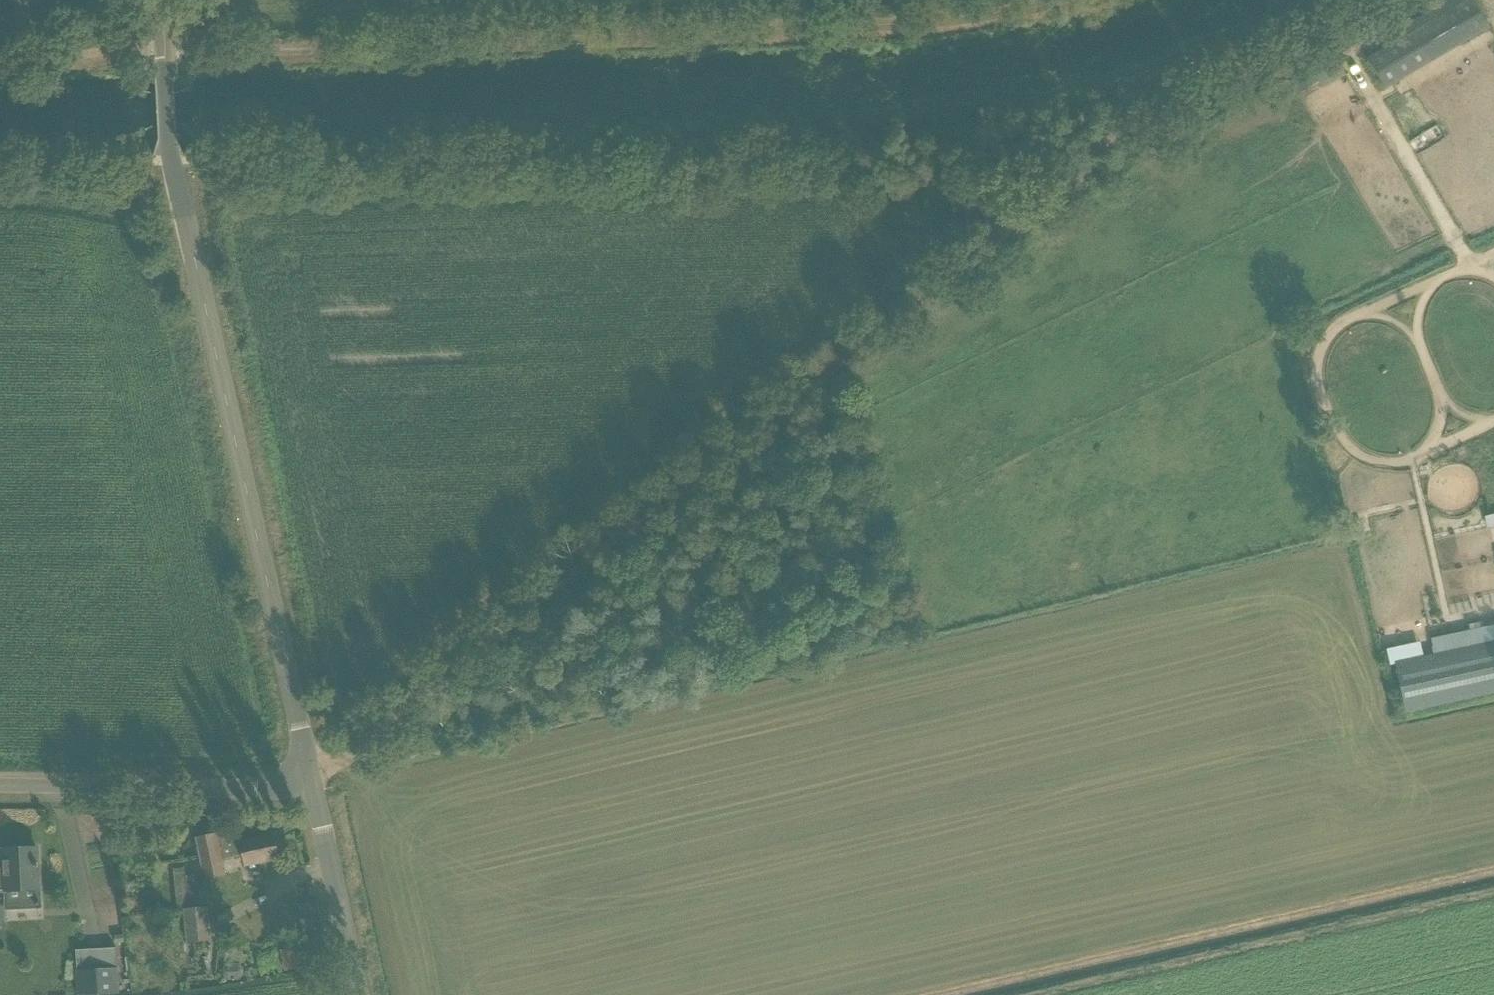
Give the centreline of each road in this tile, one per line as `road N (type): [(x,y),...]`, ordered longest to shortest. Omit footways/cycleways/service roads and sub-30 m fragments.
road 1 (track): [(311,782),(1170,69)]
road 2 (track): [(165,49),(387,51),(1016,18),(1119,0)]
road 3 (unclassified): [(311,782),(171,164),(157,0)]
road 4 (unclassified): [(311,782),(0,781)]
road 5 (unclassified): [(360,994),(311,782)]
road 6 (track): [(1170,69),(1314,0)]

